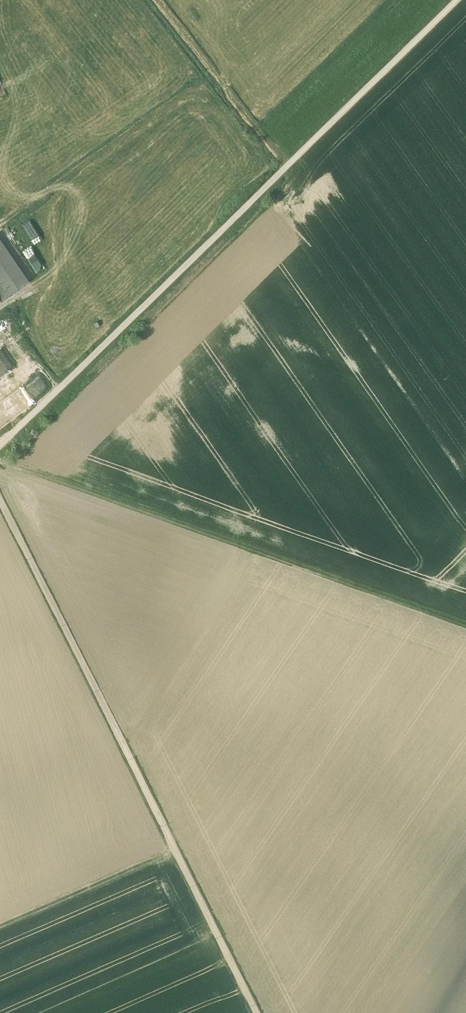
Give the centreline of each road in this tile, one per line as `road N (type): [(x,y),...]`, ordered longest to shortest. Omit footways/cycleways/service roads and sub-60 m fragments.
road 1 (track): [(457,0),(0,442)]
road 2 (track): [(0,498),(257,1012)]
road 3 (track): [(465,631),(230,546)]
road 4 (track): [(0,461),(230,546)]
road 5 (track): [(151,0),(285,169)]
road 6 (track): [(175,851),(0,931)]

